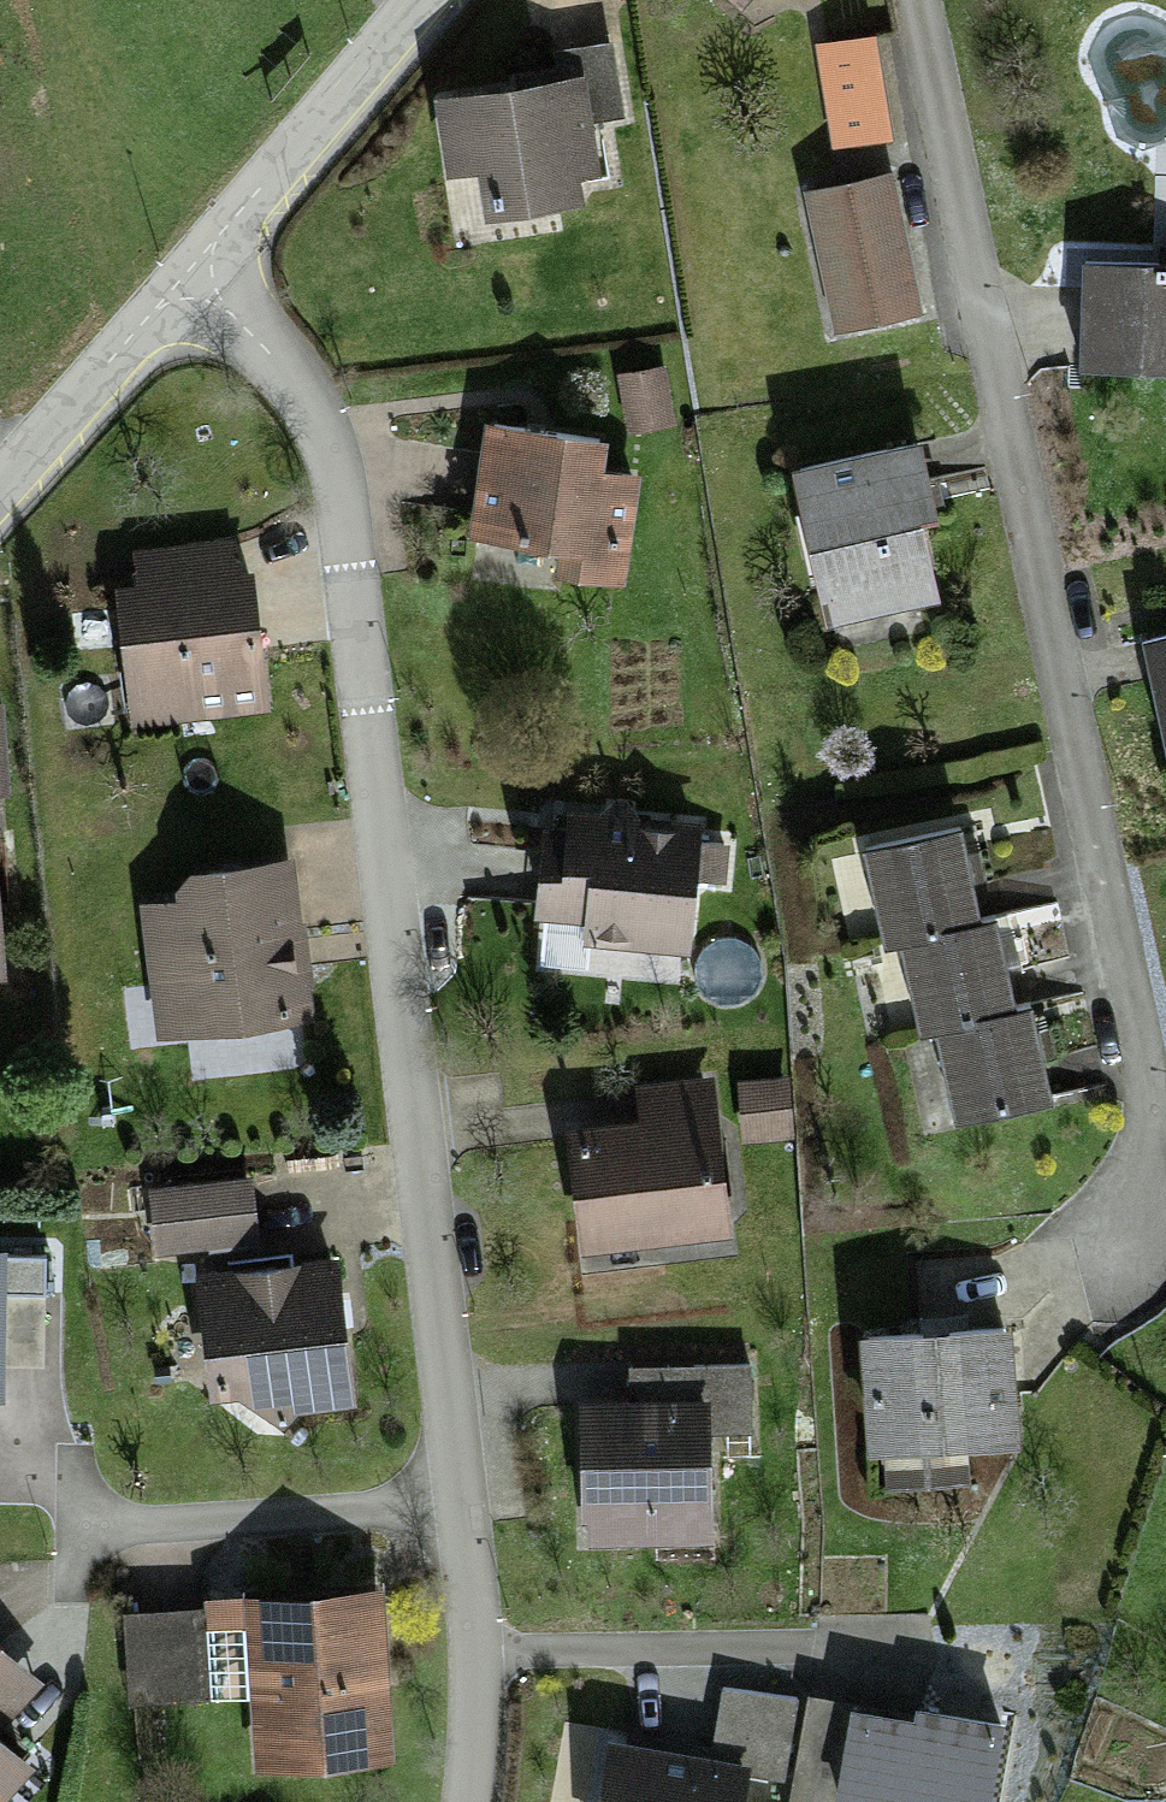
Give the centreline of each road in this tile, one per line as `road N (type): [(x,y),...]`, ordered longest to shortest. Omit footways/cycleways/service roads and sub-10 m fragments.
road 1 (residential): [(467,1801),(474,1766),(462,1547),(343,507),(313,414),(257,344),(177,278)]
road 2 (residential): [(1065,1291),(1148,1150),(1078,842),(909,0)]
road 3 (residential): [(177,278),(423,0)]
road 4 (residential): [(0,477),(177,278)]

